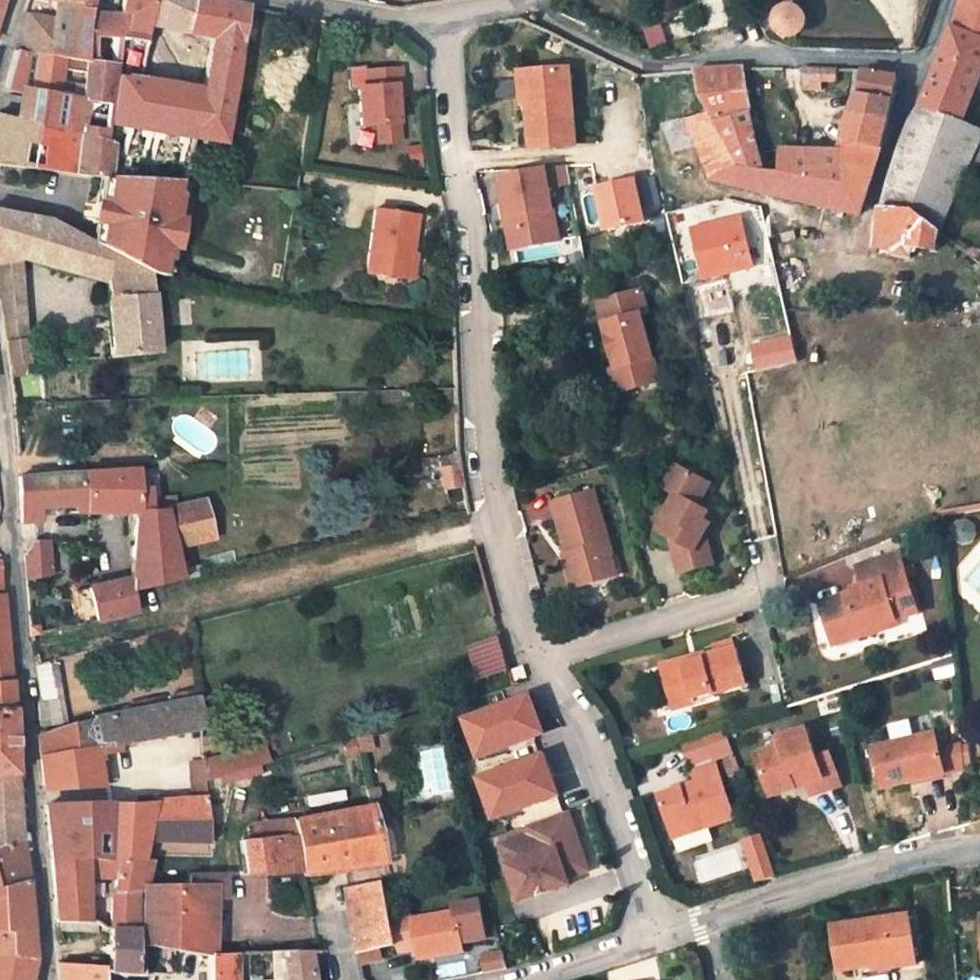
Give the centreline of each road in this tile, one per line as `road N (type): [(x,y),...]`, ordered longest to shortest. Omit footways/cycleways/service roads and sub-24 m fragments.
road 1 (residential): [(431,14),(460,226),(480,479),(511,626),(528,651)]
road 2 (residential): [(523,0),(639,63),(767,50),(921,56),(936,0)]
road 3 (residential): [(34,979),(0,539)]
road 4 (residential): [(528,651),(575,721),(646,932)]
road 5 (residential): [(699,913),(979,836)]
road 6 (residential): [(528,651),(736,582)]
road 7 (residential): [(491,979),(646,932)]

